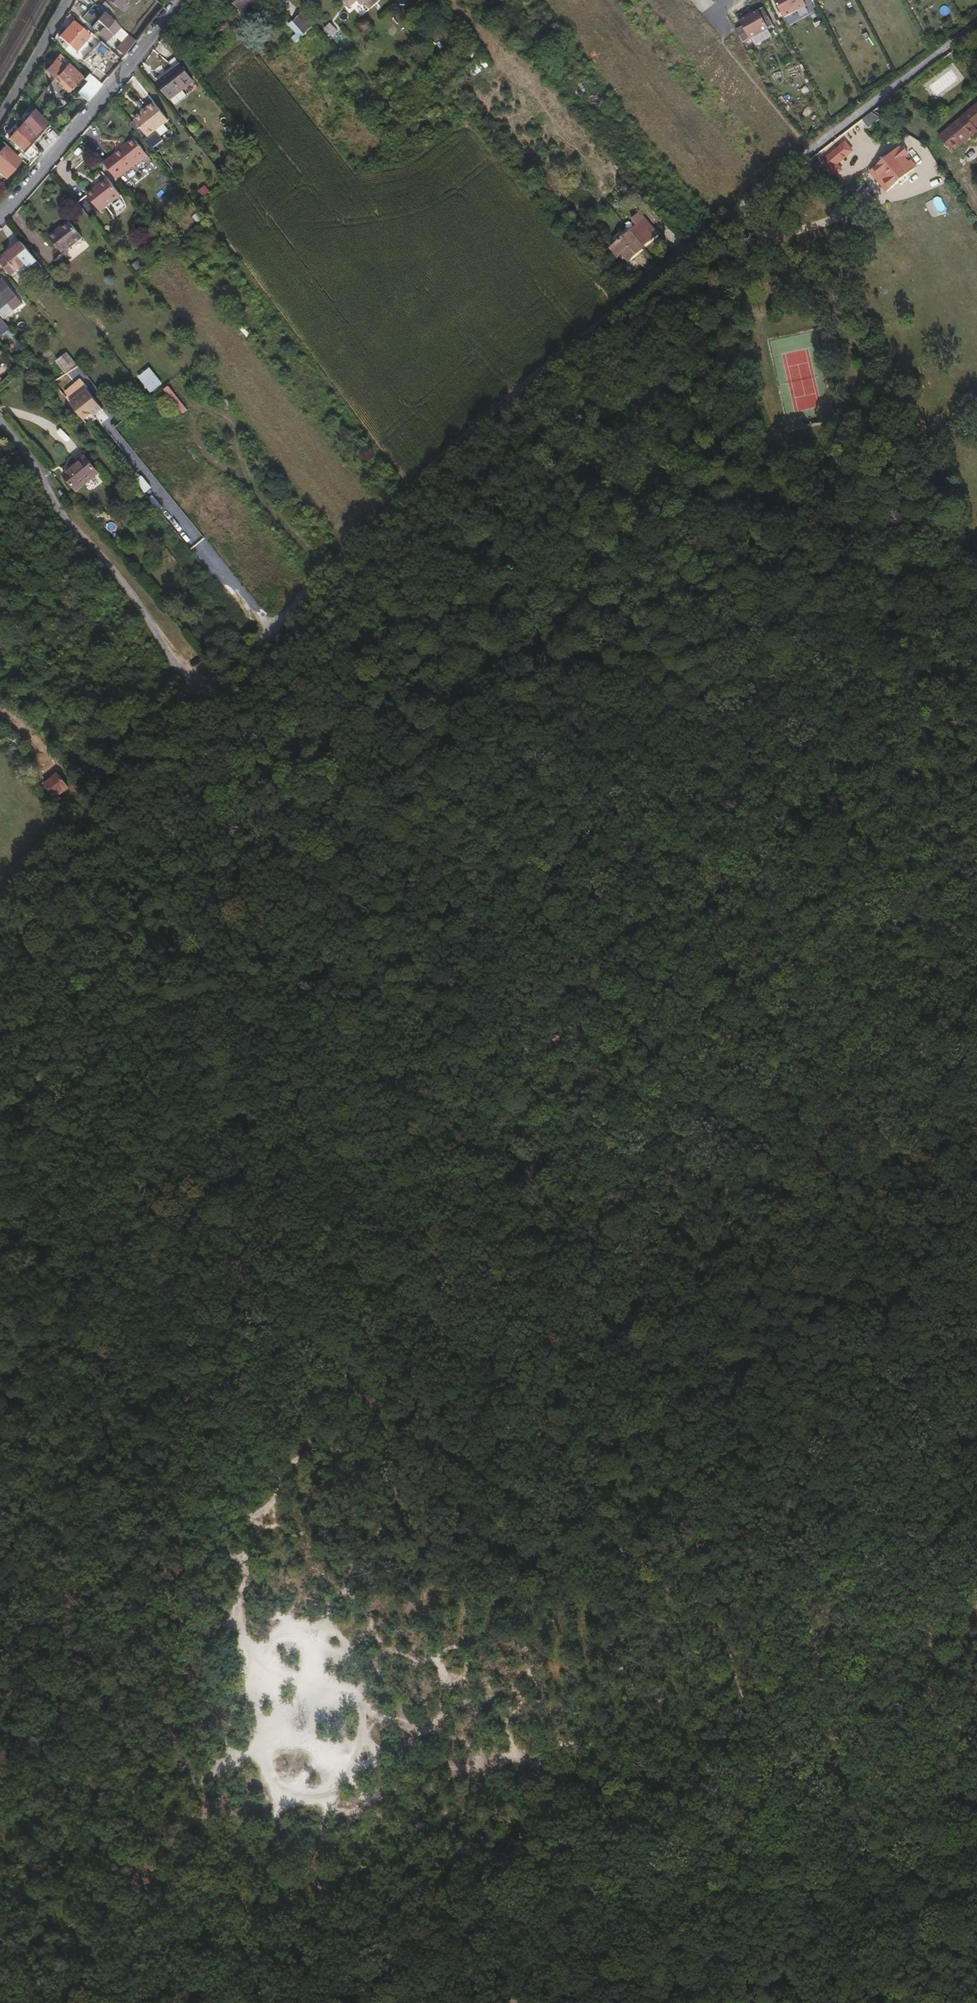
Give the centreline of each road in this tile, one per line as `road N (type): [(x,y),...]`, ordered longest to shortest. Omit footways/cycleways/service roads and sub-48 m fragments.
road 1 (track): [(976,20),(480,424),(0,898)]
road 2 (track): [(0,1155),(152,1203),(232,1193),(450,1097),(976,1263)]
road 3 (track): [(209,690),(445,615),(548,598),(779,607),(976,655)]
road 4 (track): [(438,1998),(976,1508)]
road 5 (track): [(349,2002),(574,1988),(637,1964),(837,1859),(900,1842),(976,1844)]
road 6 (track): [(103,2002),(154,1915),(205,1853),(208,1803),(125,1628),(125,1600),(158,1574),(189,1495),(189,1475)]
road 7 (track): [(450,1097),(976,837)]
road 8 (track): [(450,1097),(368,1073),(323,1020),(289,931),(272,851),(162,737)]
road 9 (track): [(309,1162),(254,1261),(232,1369),(189,1475)]
road 10 (unclassified): [(0,216),(180,0)]
road 11 (track): [(272,851),(271,748),(290,664)]
road 12 (residential): [(0,115),(68,0)]

